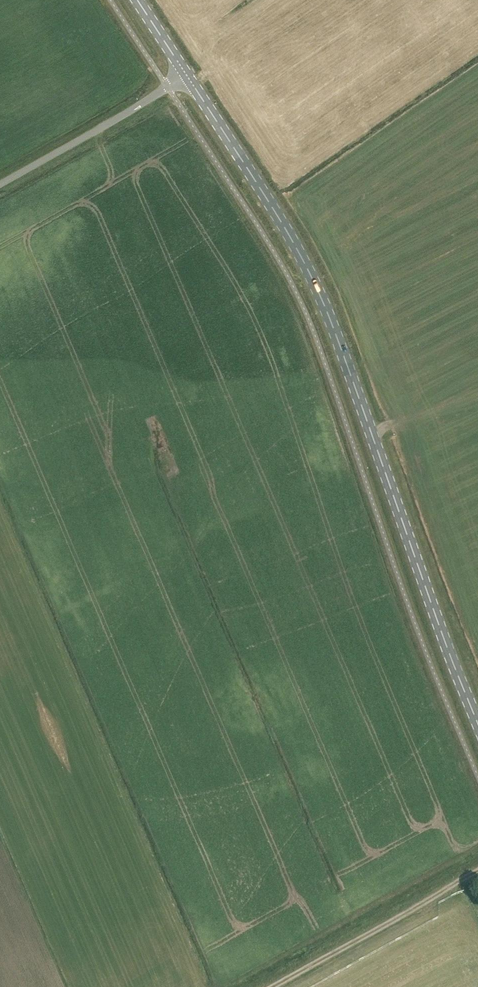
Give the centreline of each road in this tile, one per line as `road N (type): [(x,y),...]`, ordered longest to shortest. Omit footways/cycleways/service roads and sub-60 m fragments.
road 1 (primary): [(477,724),(320,290),(187,75)]
road 2 (track): [(278,986),(477,872)]
road 3 (unclassified): [(0,182),(187,75)]

